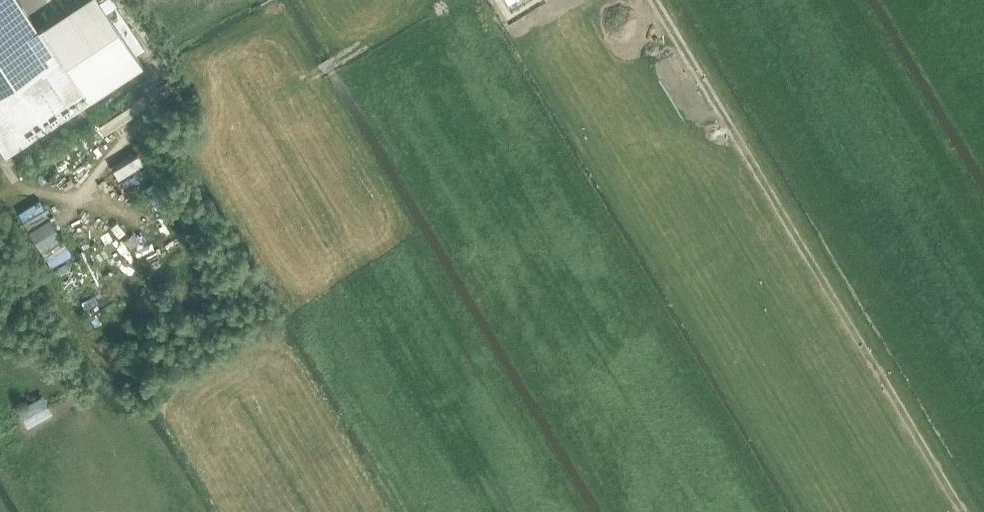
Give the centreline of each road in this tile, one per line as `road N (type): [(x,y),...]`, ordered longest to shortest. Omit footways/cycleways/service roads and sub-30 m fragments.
road 1 (track): [(961,511),(655,0)]
road 2 (track): [(413,0),(304,82)]

